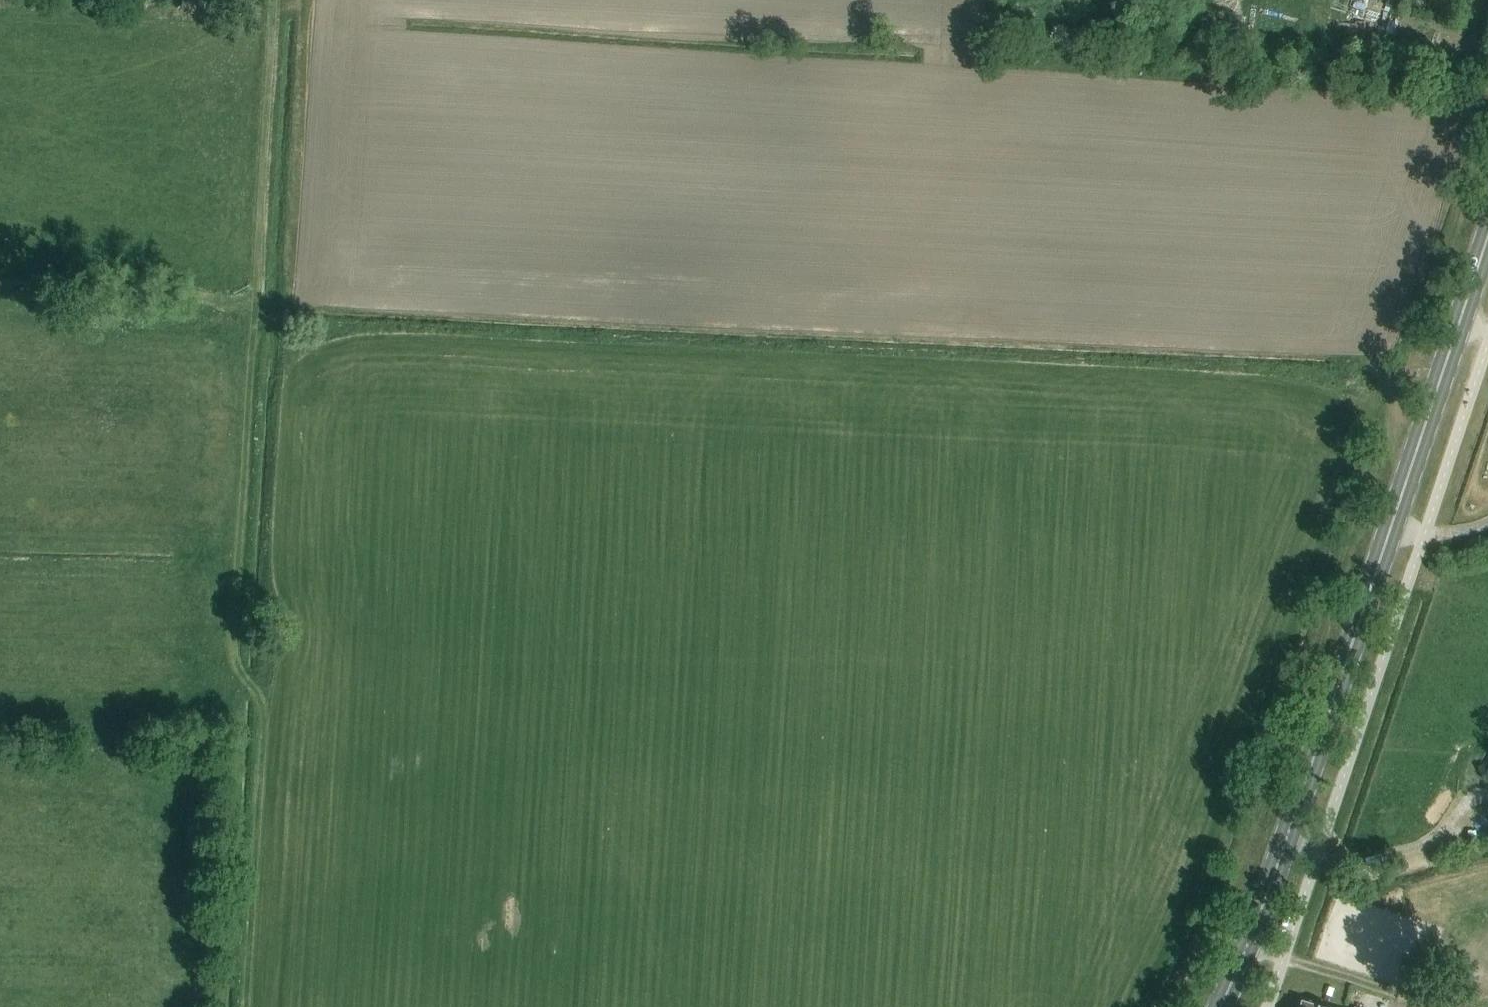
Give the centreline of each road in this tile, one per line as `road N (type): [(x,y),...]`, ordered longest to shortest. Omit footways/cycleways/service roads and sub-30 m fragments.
road 1 (primary): [(1221,1006),(1256,927),(1487,236)]

